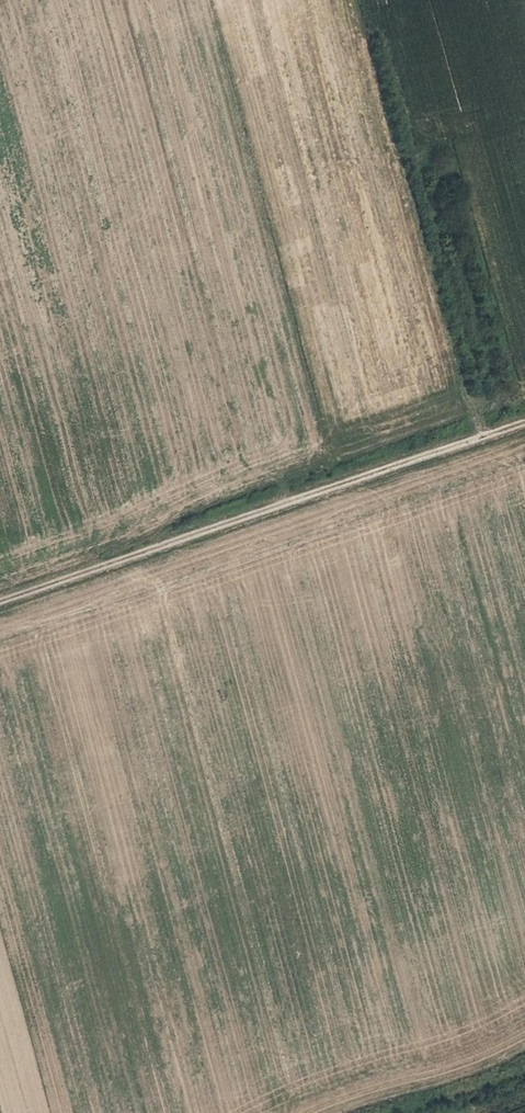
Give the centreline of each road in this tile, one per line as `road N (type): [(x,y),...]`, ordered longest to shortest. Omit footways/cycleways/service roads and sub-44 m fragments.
road 1 (track): [(0,603),(524,423)]

